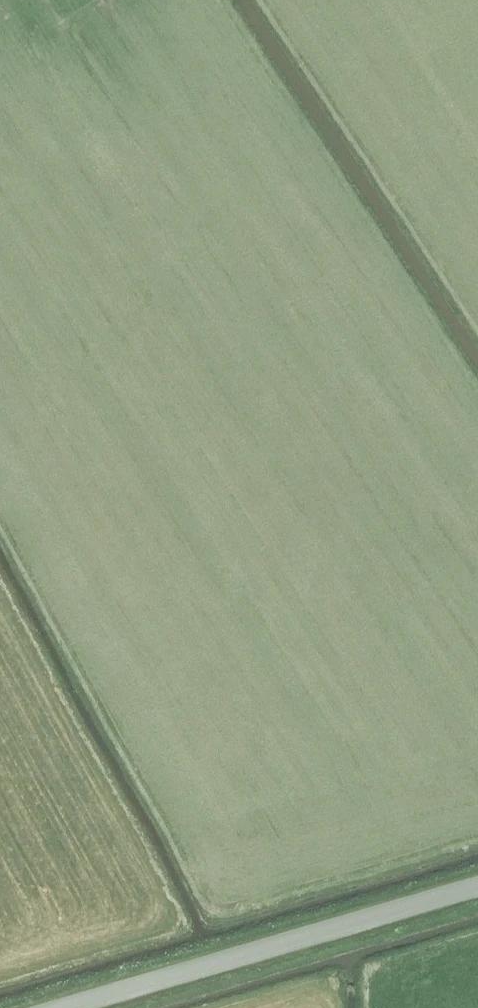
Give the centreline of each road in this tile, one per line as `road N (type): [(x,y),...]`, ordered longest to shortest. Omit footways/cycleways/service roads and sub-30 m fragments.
road 1 (tertiary): [(57,1007),(477,885)]

